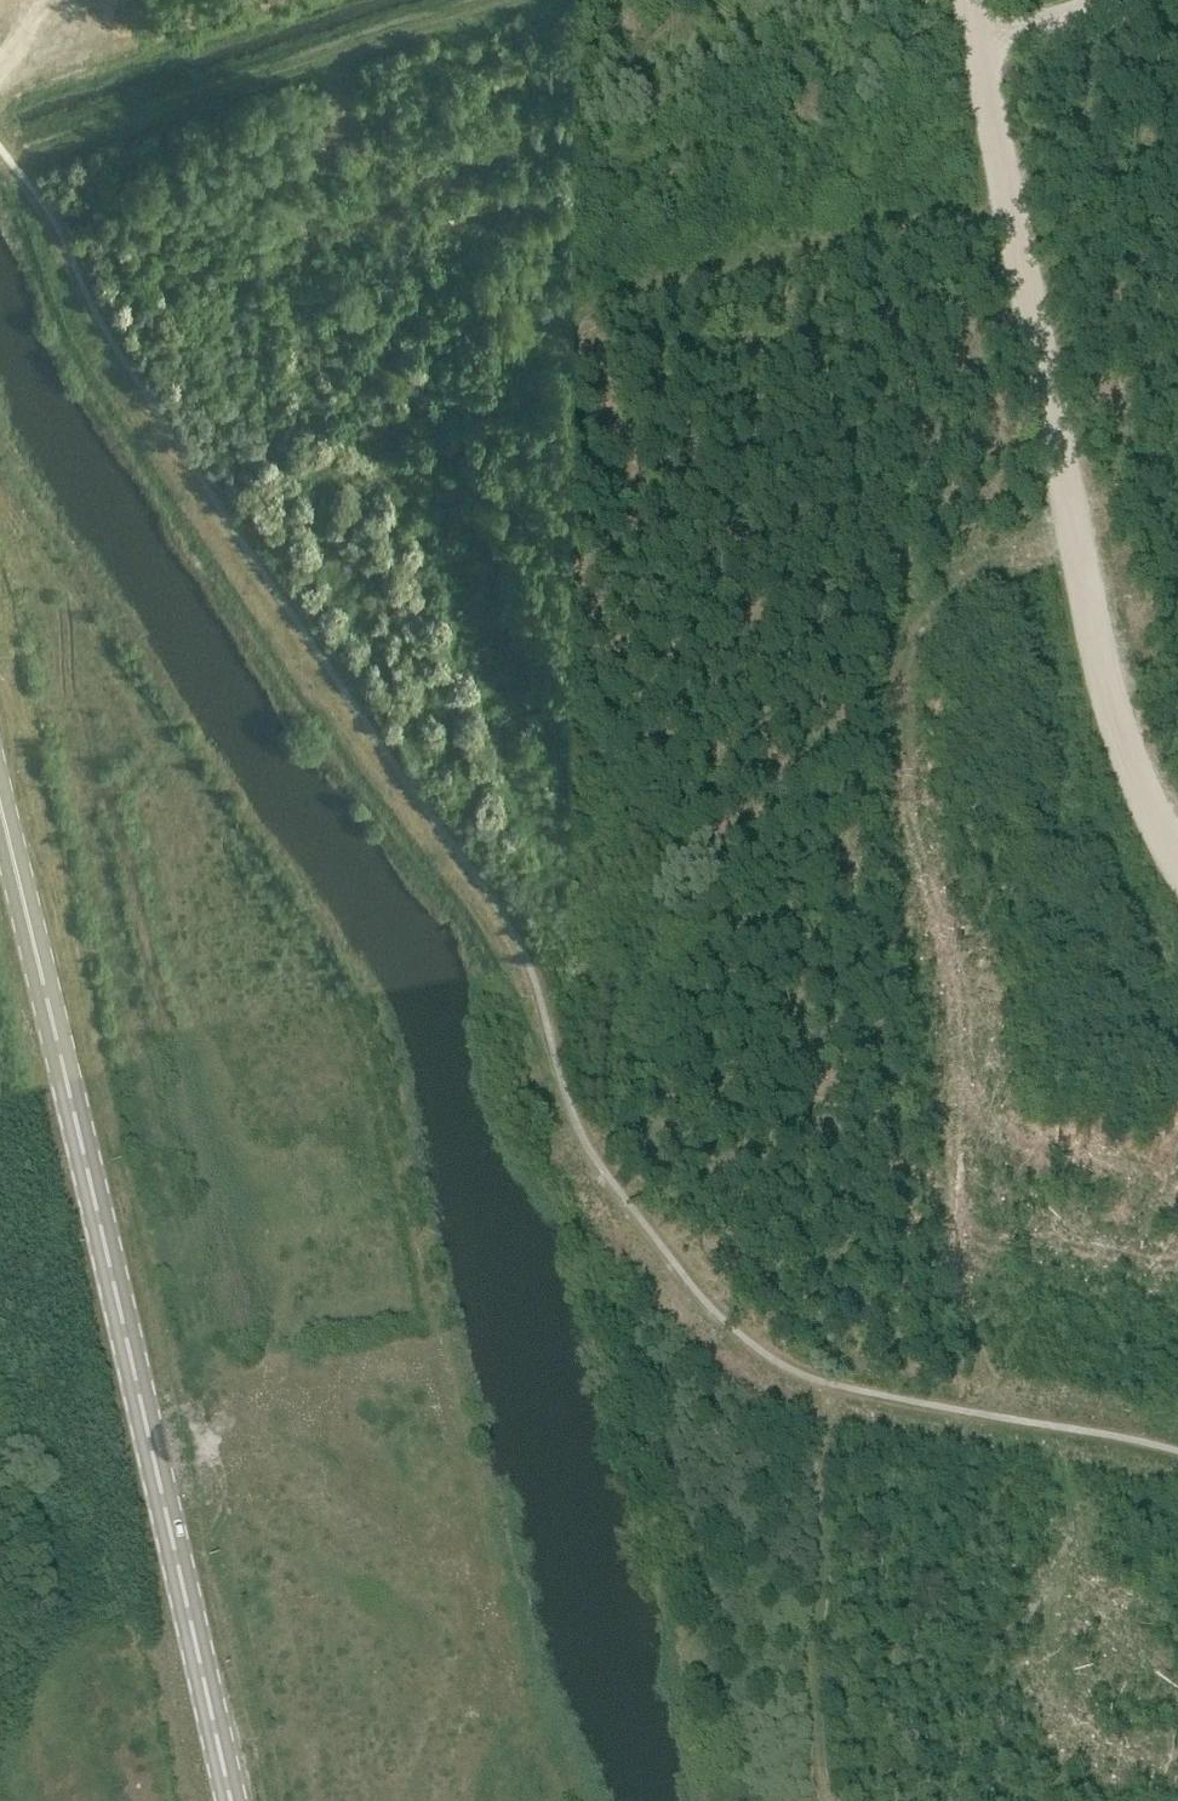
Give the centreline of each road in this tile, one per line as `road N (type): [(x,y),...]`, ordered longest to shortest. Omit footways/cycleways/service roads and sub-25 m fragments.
road 1 (primary): [(229,1800),(0,819)]
road 2 (track): [(976,44),(1126,711),(1177,839)]
road 3 (track): [(966,0),(976,44),(1078,0)]

